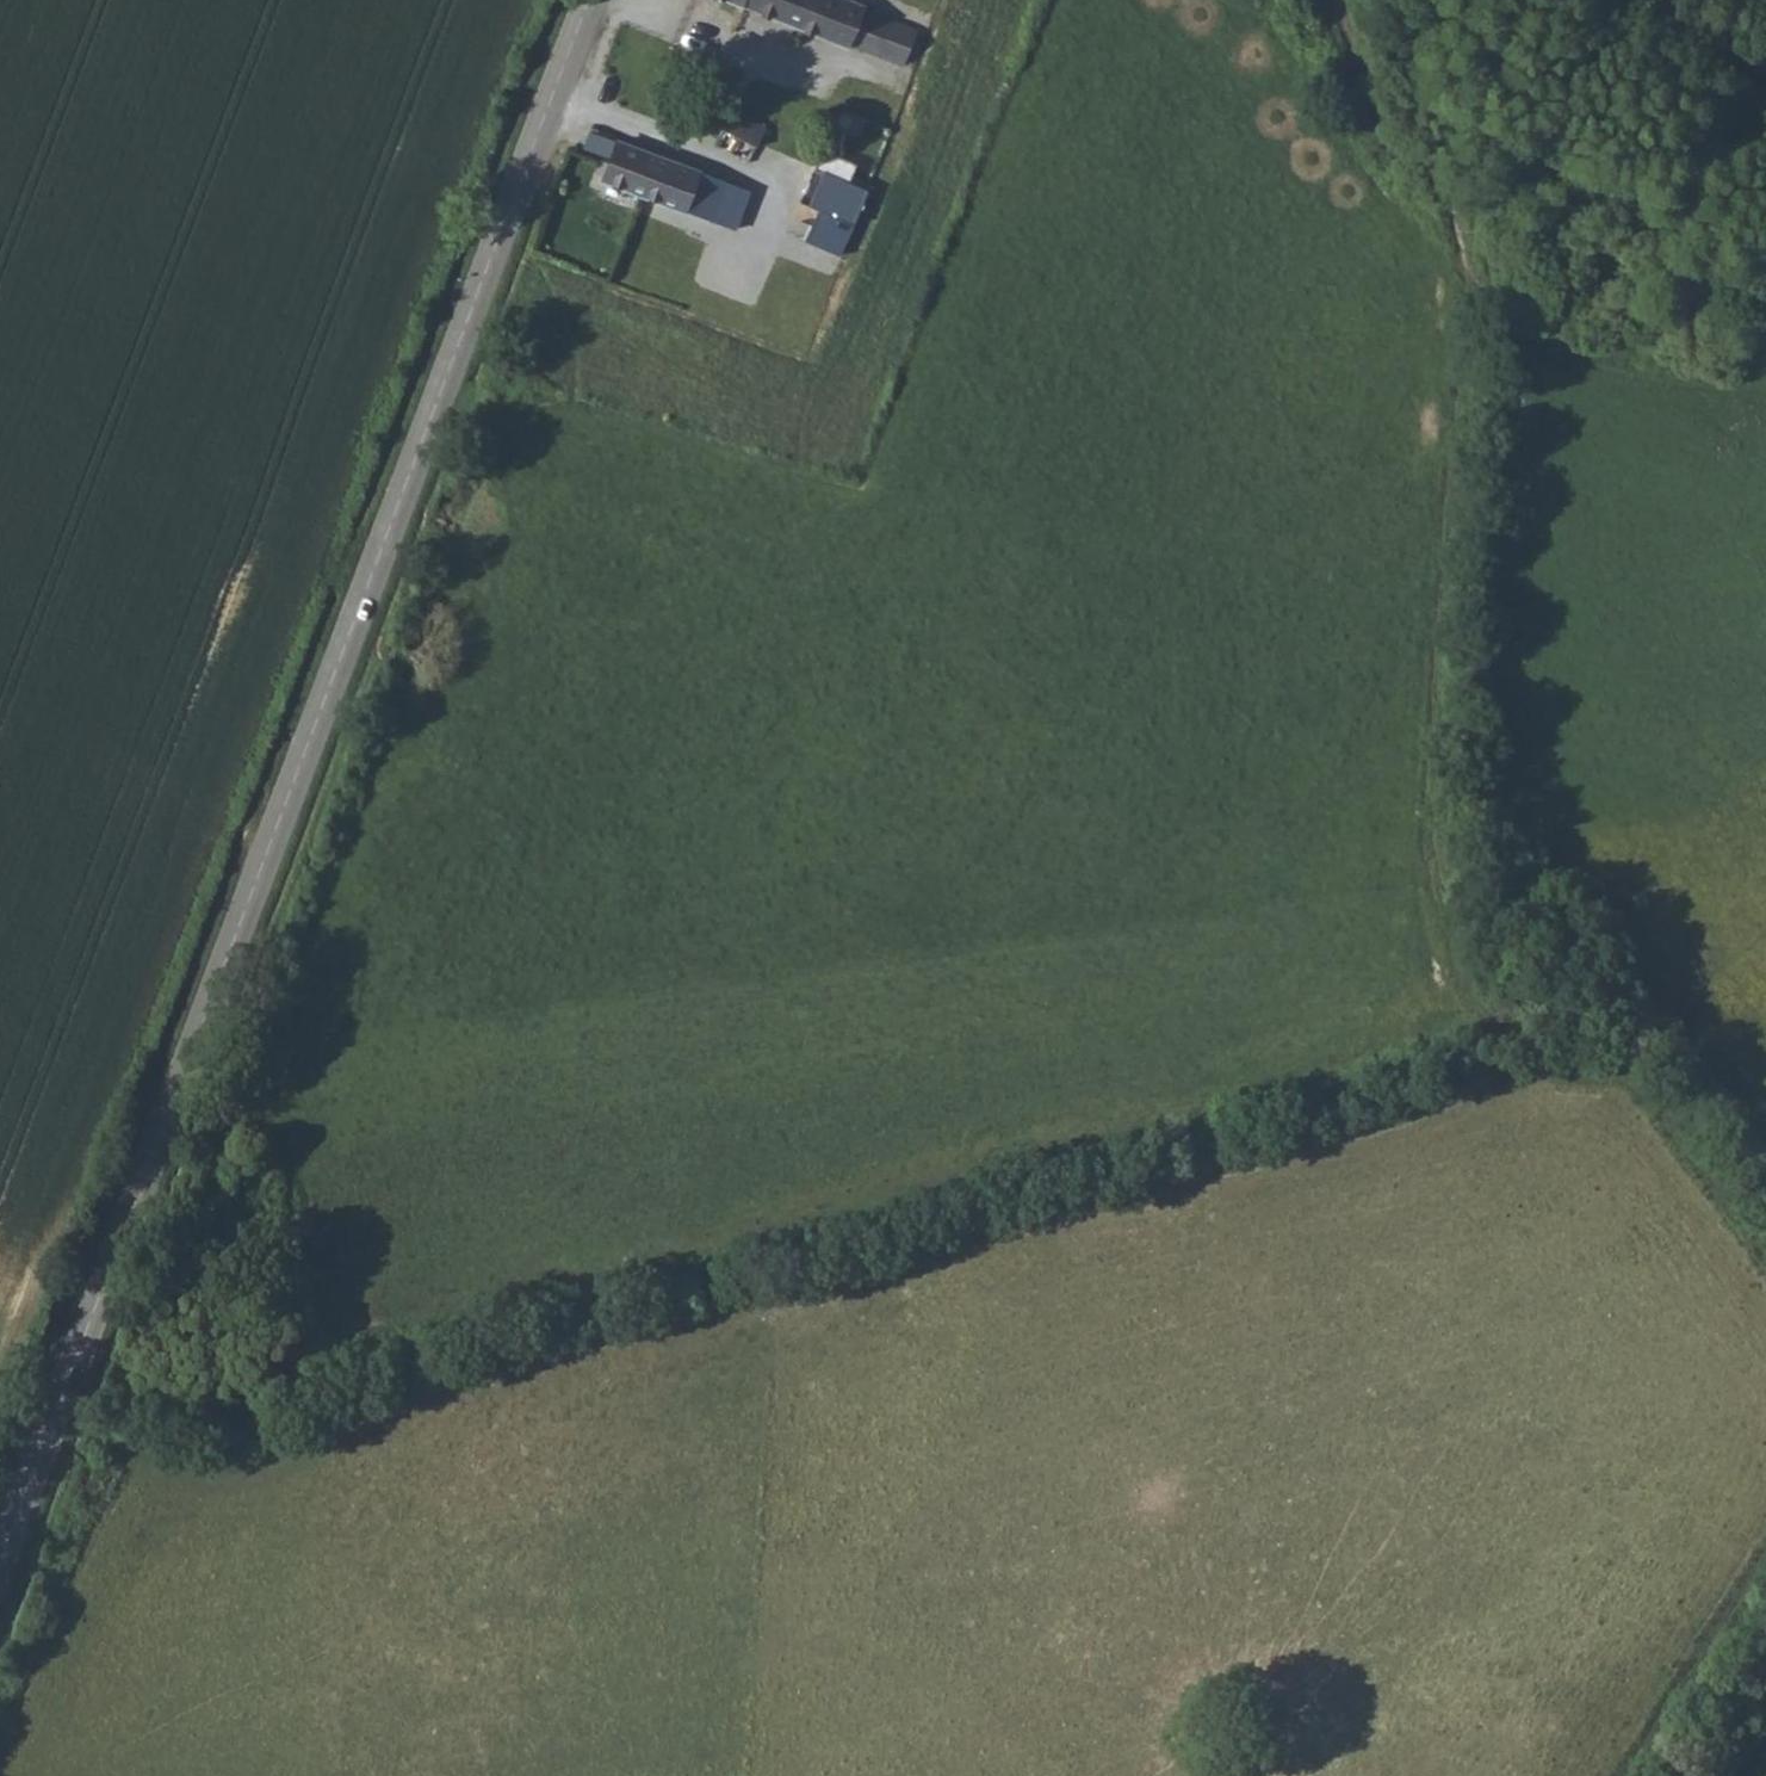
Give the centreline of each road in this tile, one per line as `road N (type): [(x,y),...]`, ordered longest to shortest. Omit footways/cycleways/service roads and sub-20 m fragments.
road 1 (tertiary): [(592,0),(0,1560)]
road 2 (track): [(1272,0),(1294,72),(1376,236),(1457,341),(1433,755)]

